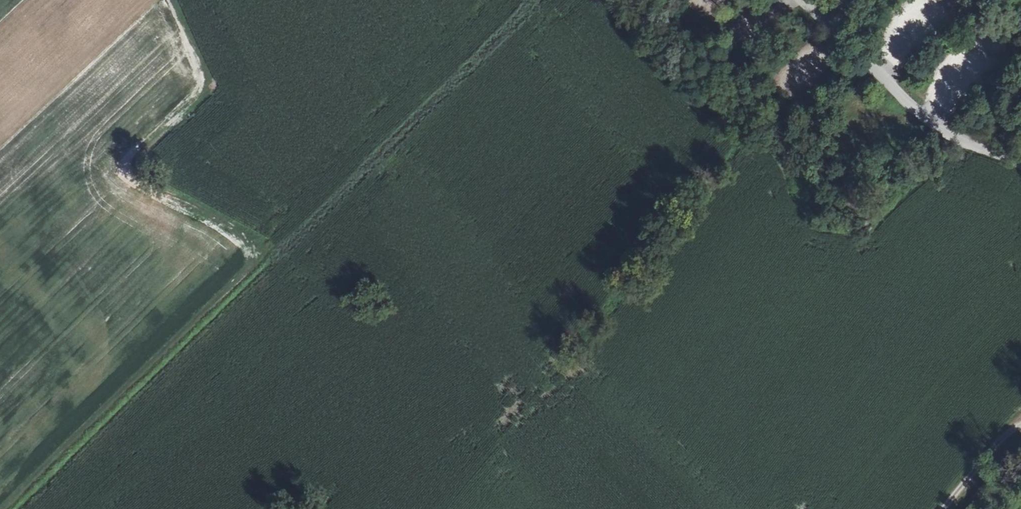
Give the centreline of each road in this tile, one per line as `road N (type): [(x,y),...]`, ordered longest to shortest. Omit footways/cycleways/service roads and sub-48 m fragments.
road 1 (track): [(7,508),(252,260),(248,242),(125,173),(202,83),(170,0)]
road 2 (unclassified): [(1020,169),(919,114),(799,0)]

